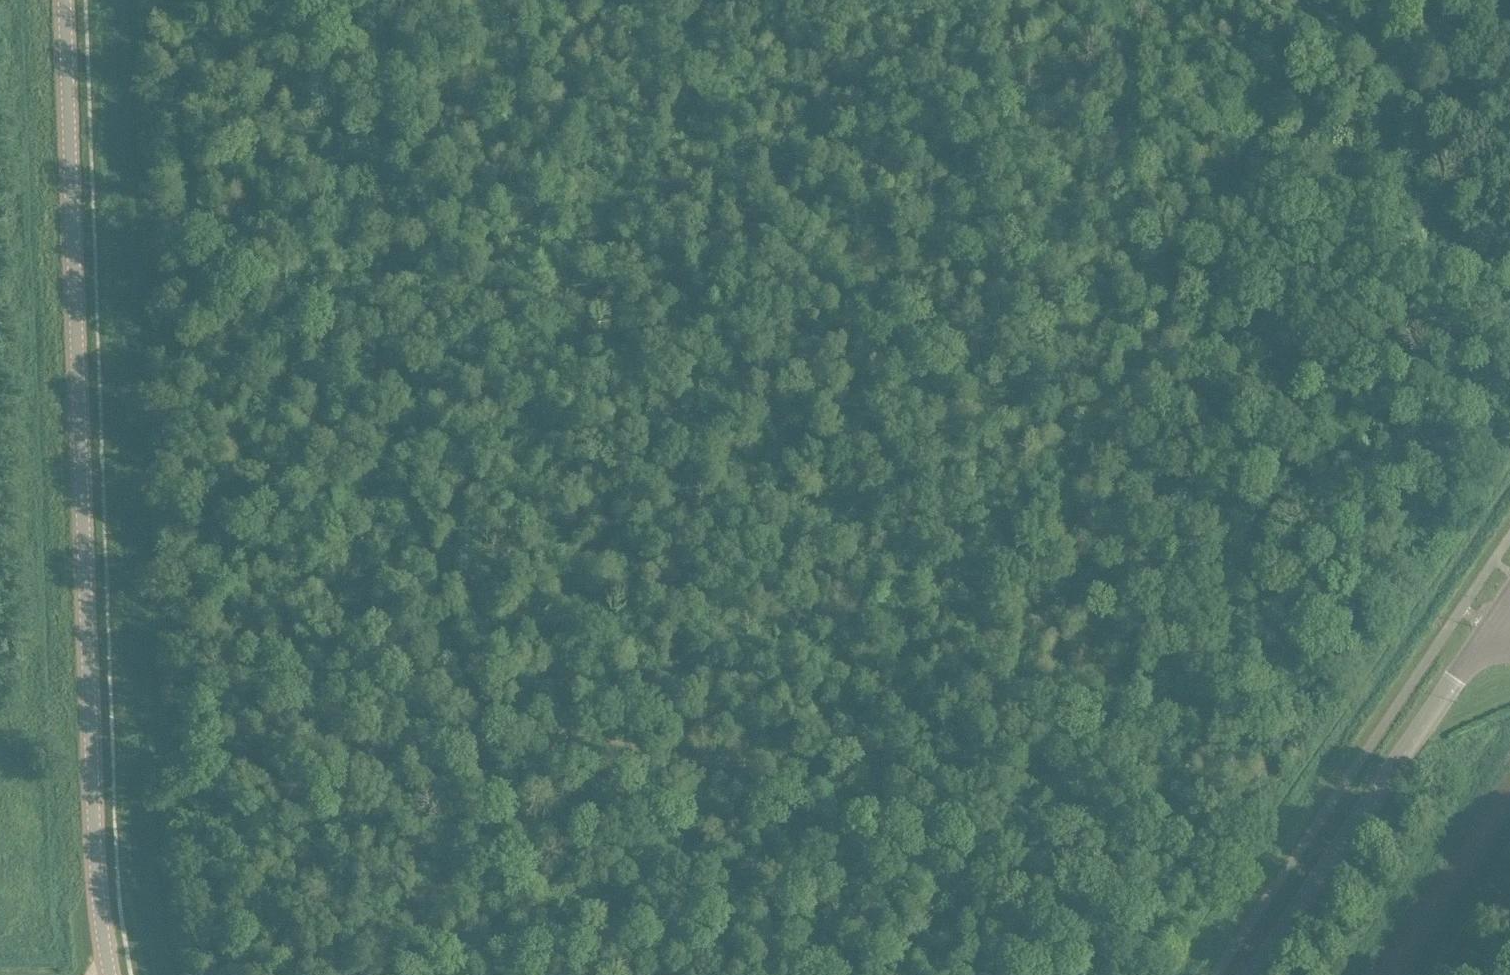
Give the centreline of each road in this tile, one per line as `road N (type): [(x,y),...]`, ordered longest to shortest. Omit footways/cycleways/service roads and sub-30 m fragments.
road 1 (unclassified): [(108,974),(82,568),(62,0)]
road 2 (unclassified): [(1254,974),(1489,628)]

